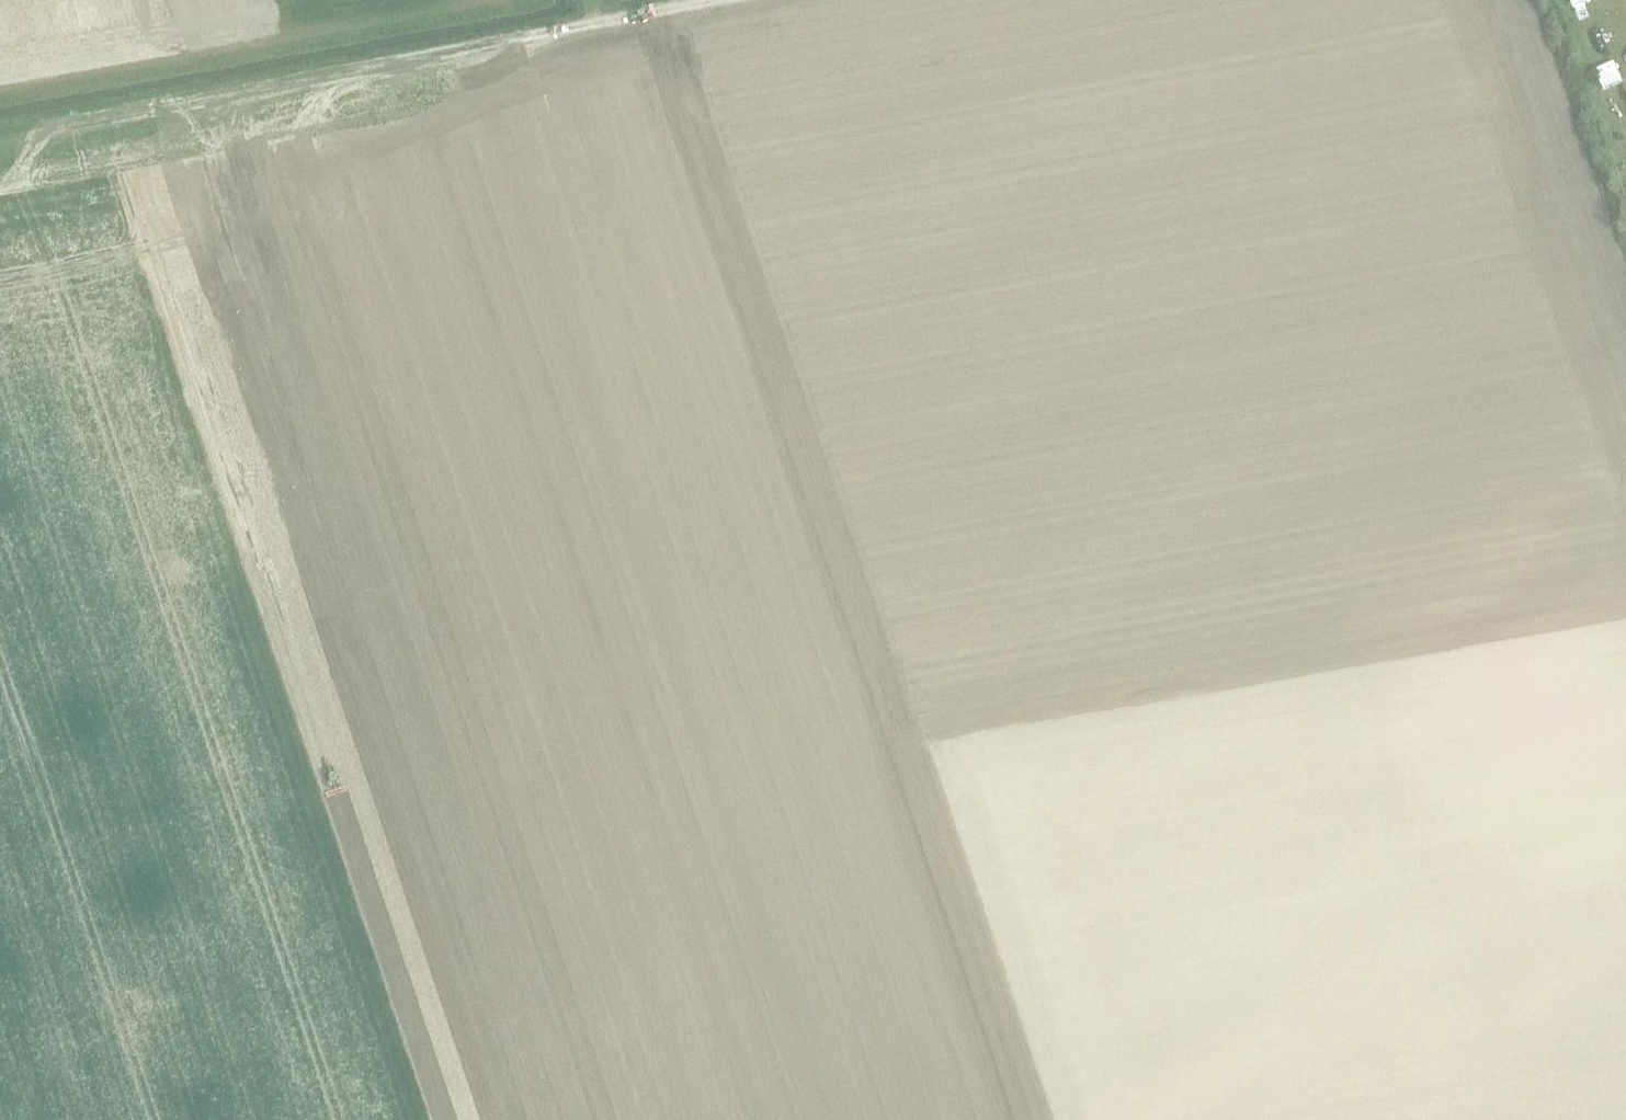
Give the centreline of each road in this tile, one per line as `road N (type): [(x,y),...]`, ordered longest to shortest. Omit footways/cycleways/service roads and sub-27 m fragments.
road 1 (track): [(578,0),(586,25),(0,138)]

